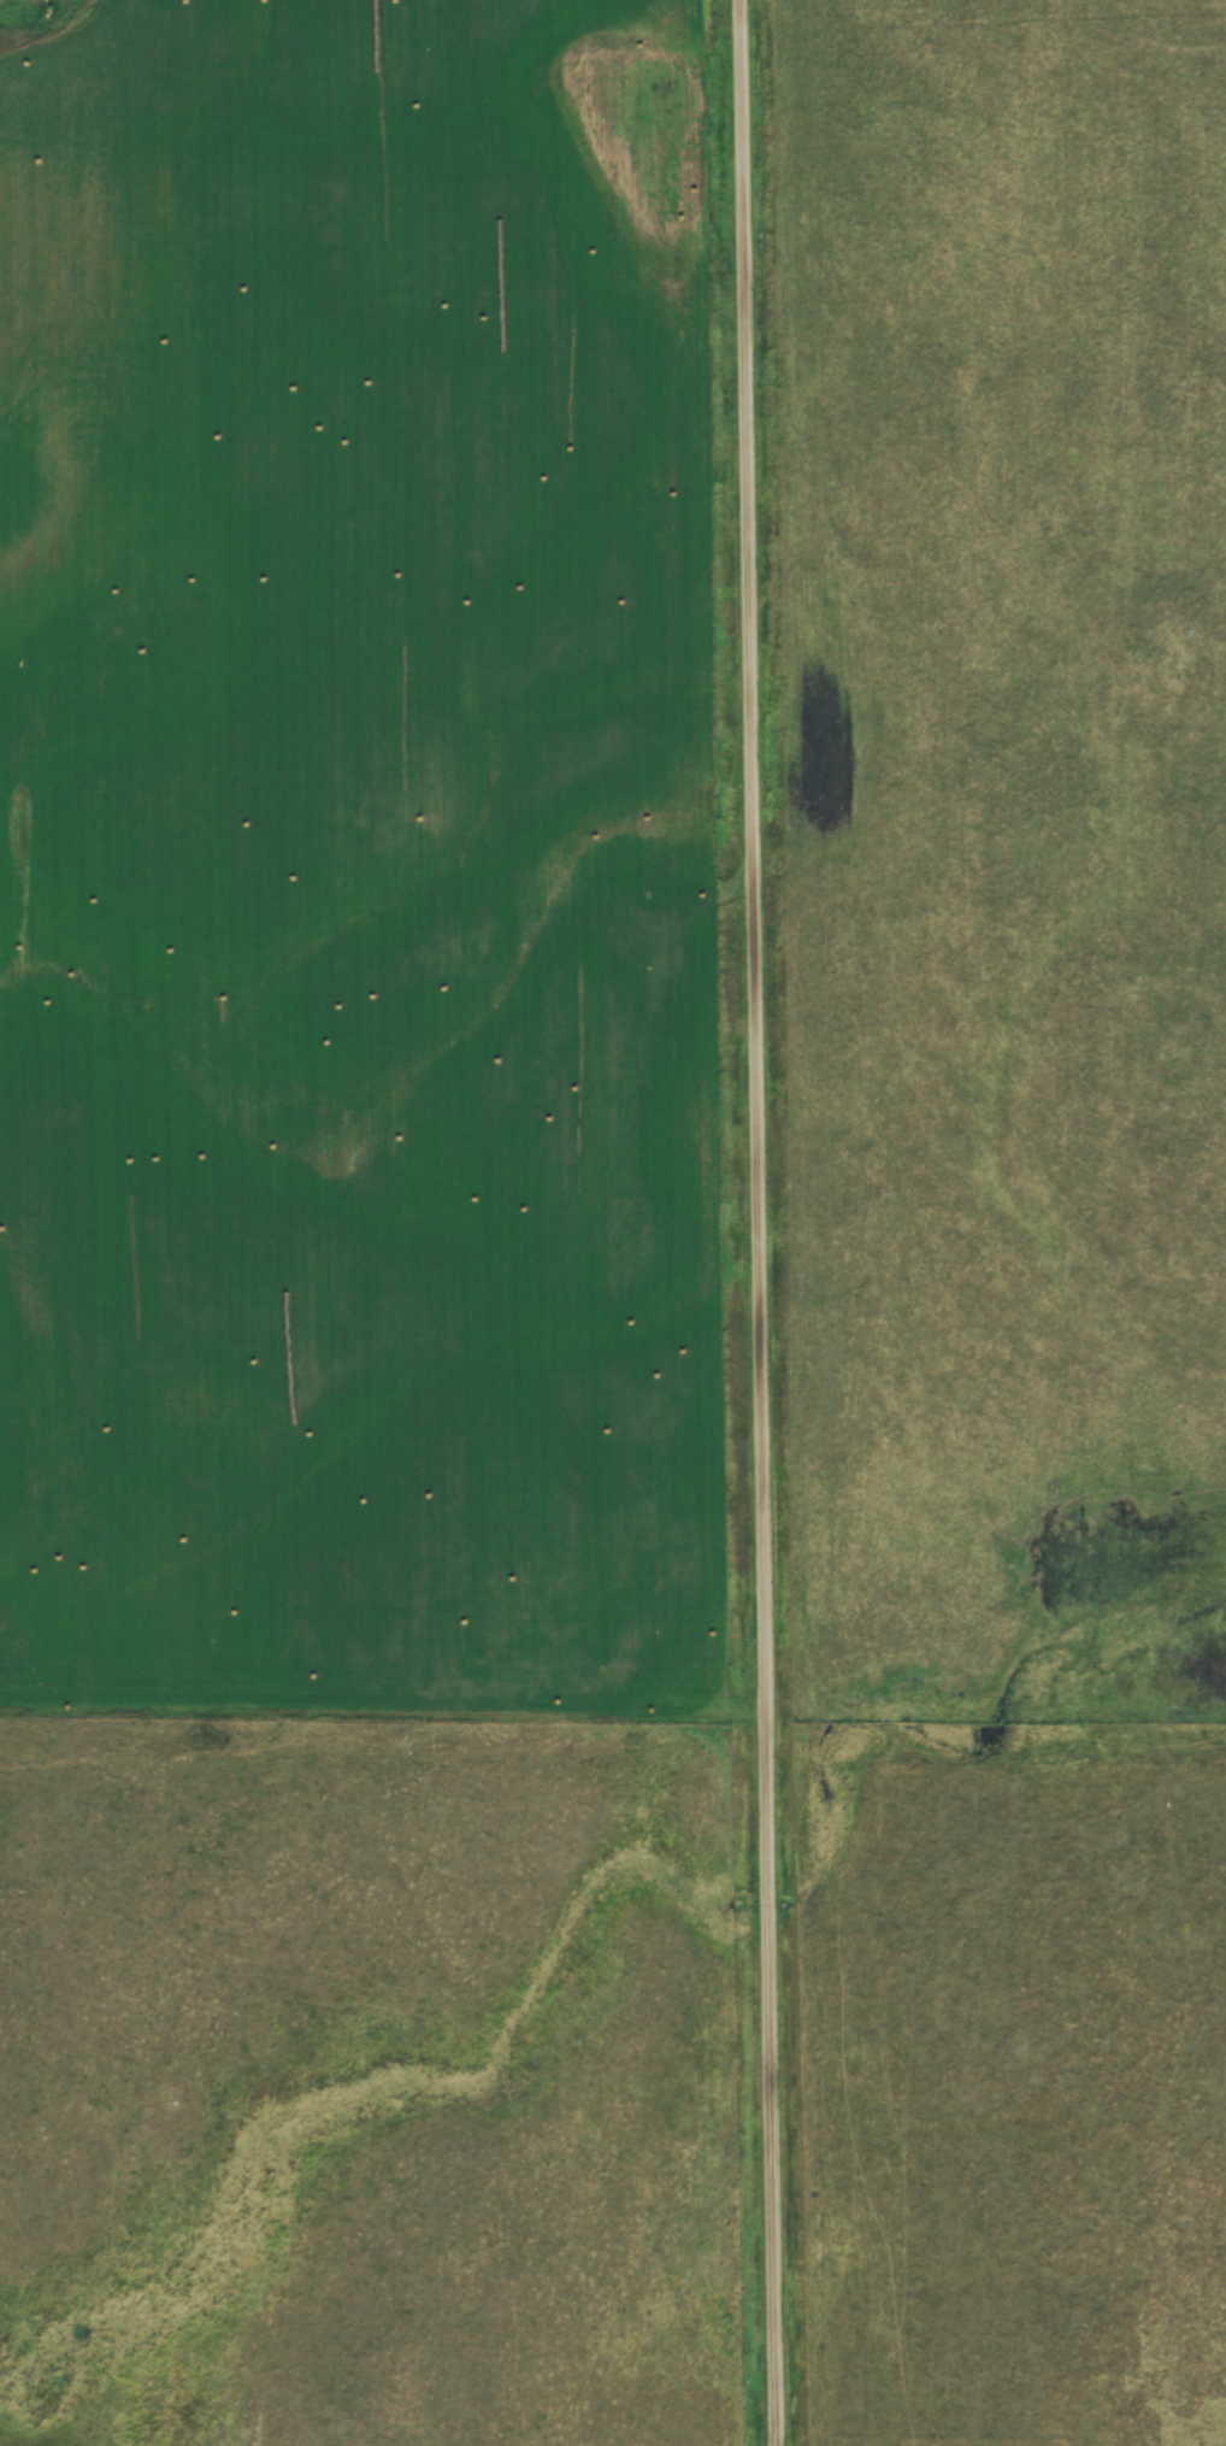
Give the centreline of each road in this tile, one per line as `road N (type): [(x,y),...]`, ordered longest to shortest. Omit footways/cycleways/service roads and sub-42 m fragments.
road 1 (residential): [(772,2445),(770,1687),(743,0)]

